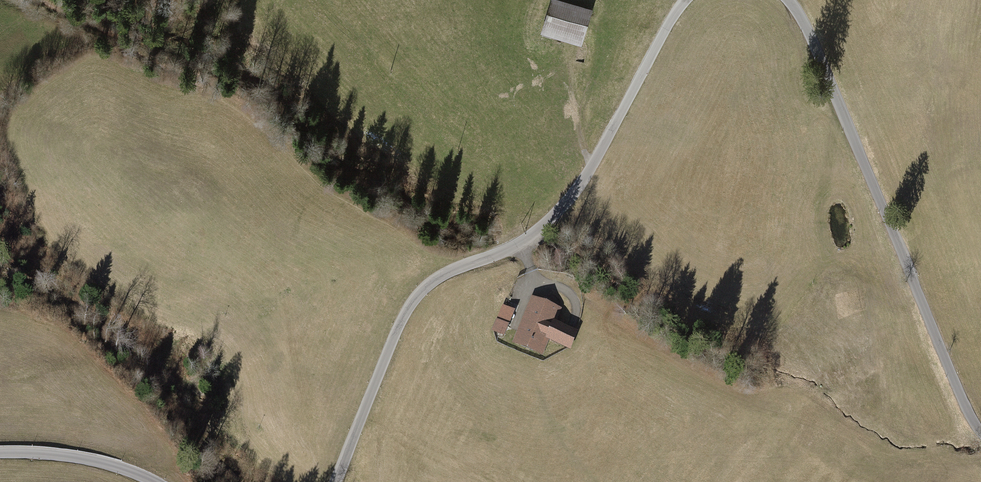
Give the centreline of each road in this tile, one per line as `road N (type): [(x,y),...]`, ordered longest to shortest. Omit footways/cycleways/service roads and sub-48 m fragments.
road 1 (unclassified): [(686,0),(569,200),(516,246),(443,275),(404,315),(335,481)]
road 2 (unclassified): [(980,432),(789,0)]
road 3 (unclassified): [(155,481),(74,456),(0,453)]

